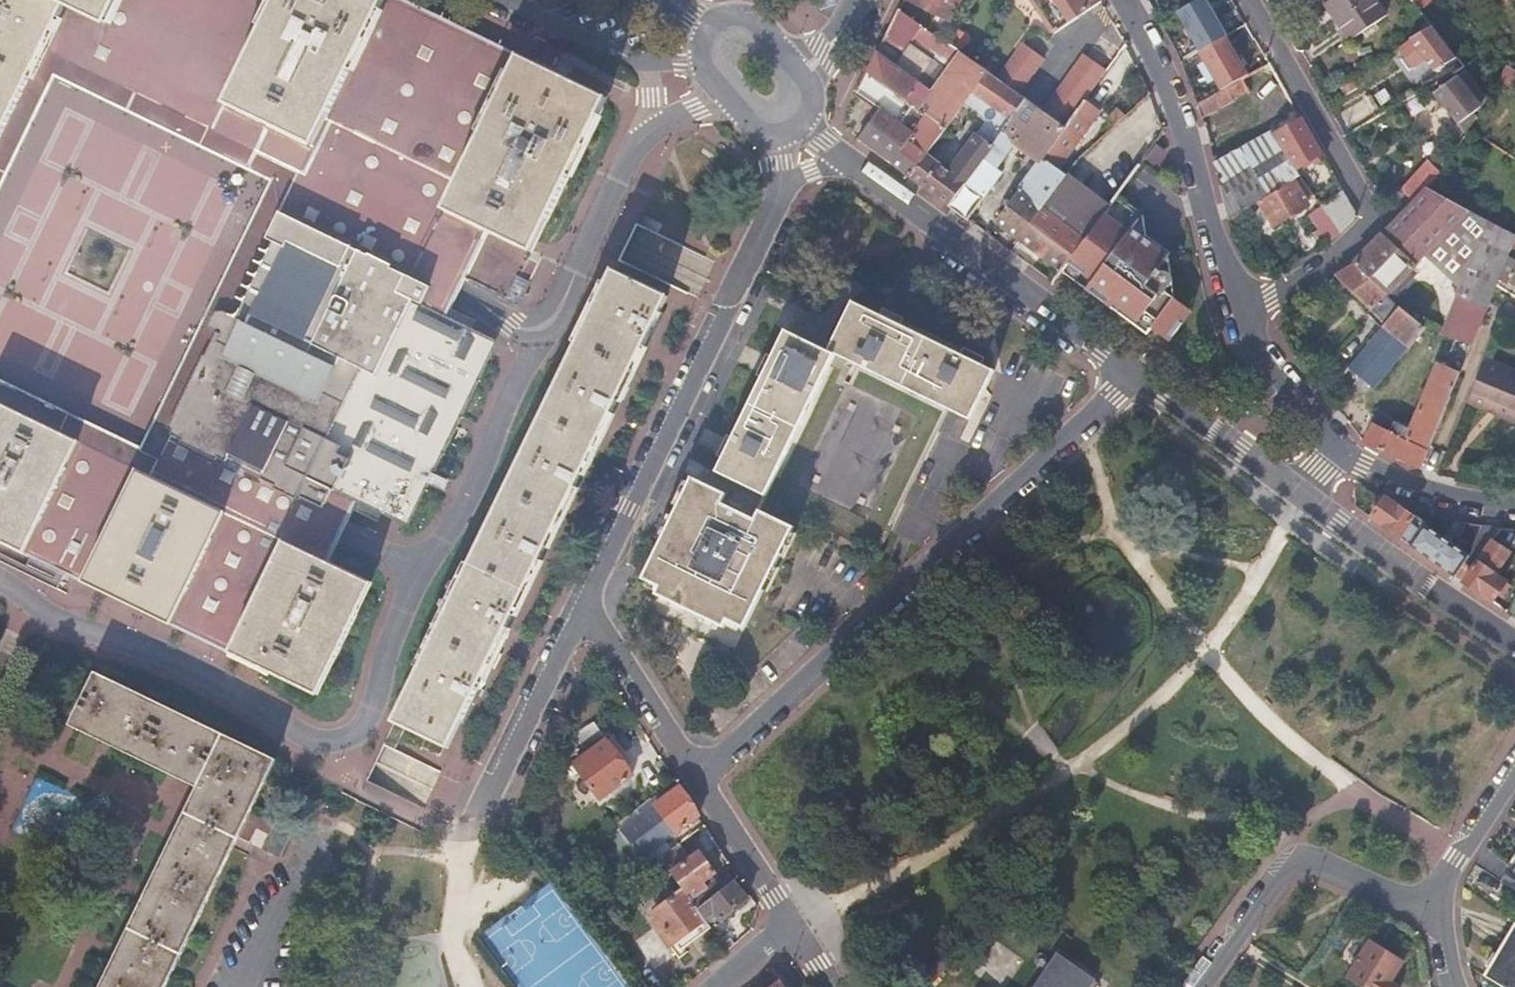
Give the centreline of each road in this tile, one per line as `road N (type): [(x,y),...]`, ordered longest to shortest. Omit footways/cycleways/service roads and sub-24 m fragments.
road 1 (residential): [(1133,377),(700,778)]
road 2 (residential): [(587,615),(784,196)]
road 3 (residential): [(1250,0),(1371,212),(1359,237),(1331,260),(1240,301)]
road 4 (residential): [(862,169),(1133,377)]
road 5 (residential): [(1240,301),(1161,60),(1125,0)]
road 6 (residential): [(1436,906),(1323,866),(1293,865),(1205,986)]
road 7 (residential): [(1302,496),(1514,642)]
road 8 (residential): [(472,840),(587,615)]
road 9 (residential): [(1133,377),(1302,496)]
road 10 (residential): [(700,778),(587,615)]
road 11 (residential): [(1334,441),(1400,485),(1514,510)]
road 12 (residential): [(700,778),(795,928)]
road 13 (residential): [(1334,441),(1257,348),(1240,301)]
road 14 (residential): [(316,832),(250,986)]
road 15 (residential): [(1514,774),(1436,906)]
road 16 (residential): [(708,28),(702,63),(722,92),(753,123),(784,137)]

